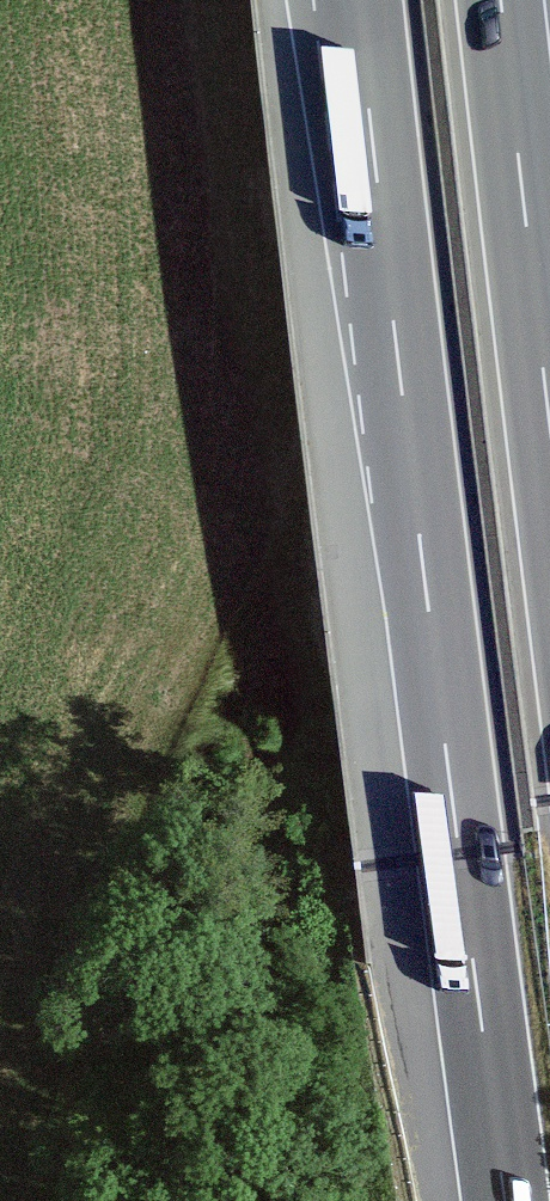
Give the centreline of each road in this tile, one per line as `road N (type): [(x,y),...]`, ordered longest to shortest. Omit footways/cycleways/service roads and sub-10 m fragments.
road 1 (motorway): [(356,0),(505,1200)]
road 2 (motorway): [(549,433),(500,0)]

